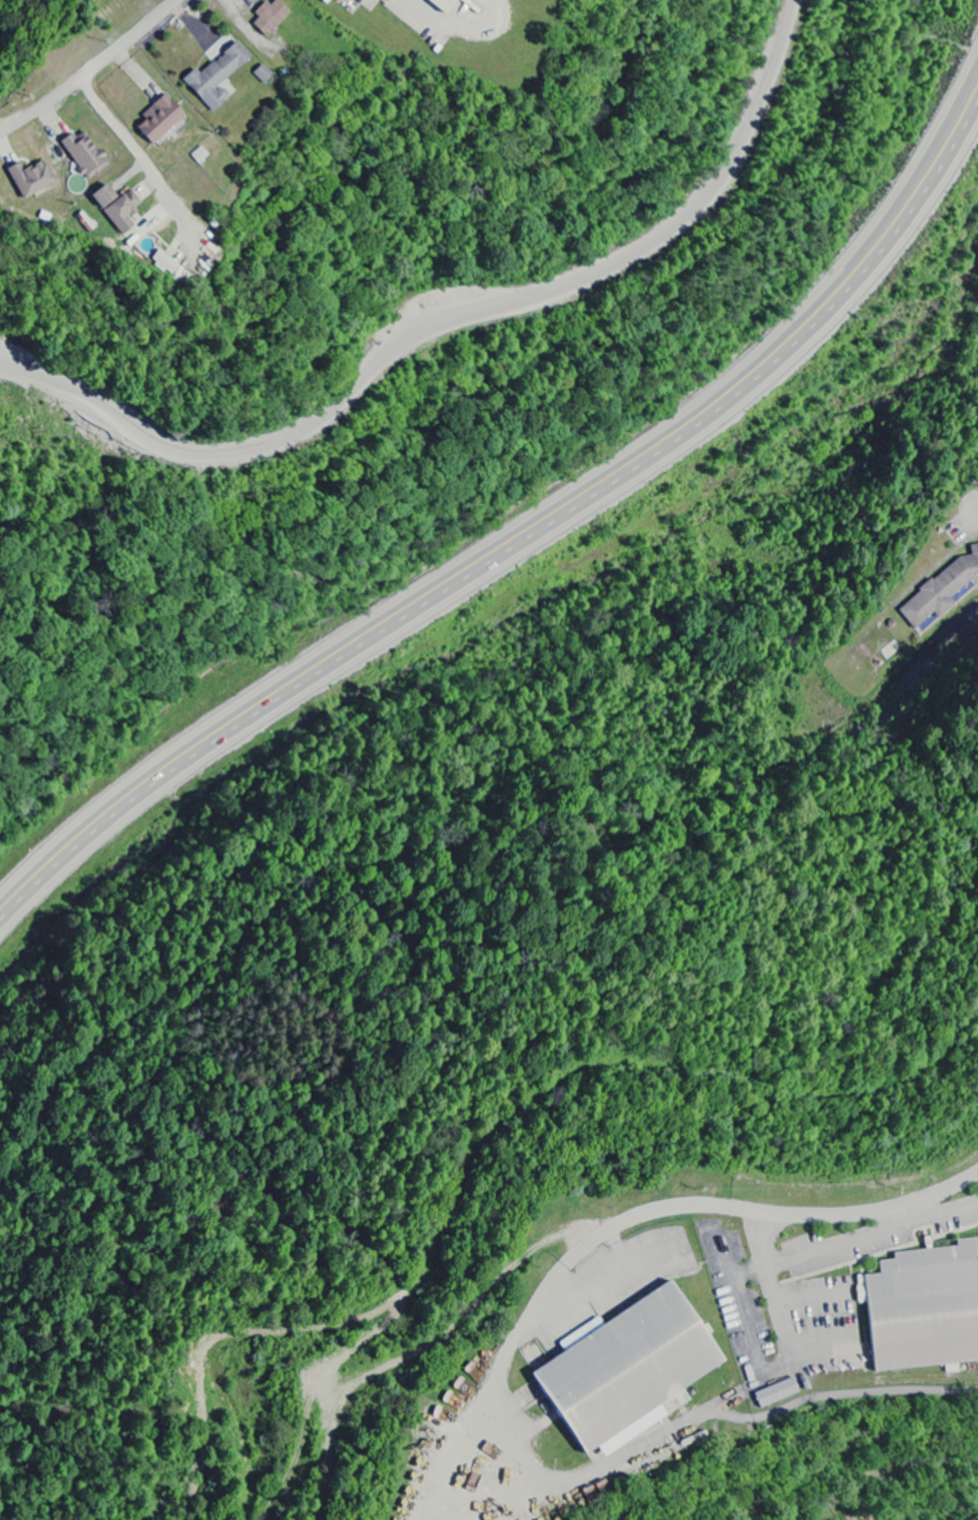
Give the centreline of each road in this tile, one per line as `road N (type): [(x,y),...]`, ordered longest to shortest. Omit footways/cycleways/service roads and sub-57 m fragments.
road 1 (trunk): [(0,911),(88,828),(193,747),(590,489),(759,366),(866,254),(977,78)]
road 2 (residential): [(756,1211),(779,1227),(769,1258),(790,1346),(785,1372),(585,1478),(558,1481),(525,1465),(496,1413),(496,1374),(565,1263),(601,1232),(643,1212),(700,1202),(756,1211)]
road 3 (residential): [(175,0),(44,112),(0,131)]
road 4 (residential): [(977,1178),(907,1211),(779,1227)]

